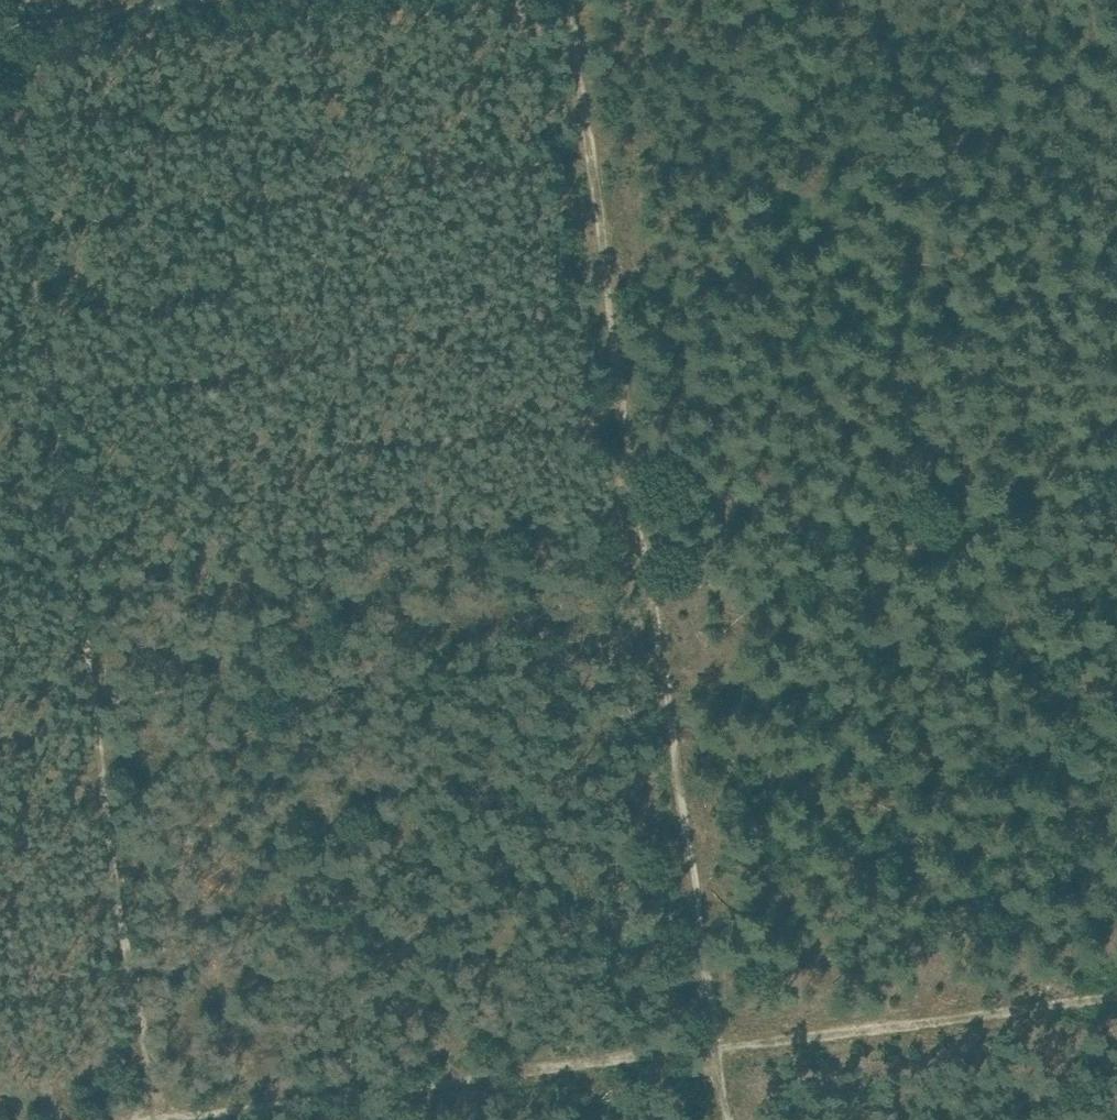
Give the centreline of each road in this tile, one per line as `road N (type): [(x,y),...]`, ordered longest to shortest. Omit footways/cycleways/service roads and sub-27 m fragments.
road 1 (track): [(199,0),(8,25)]

